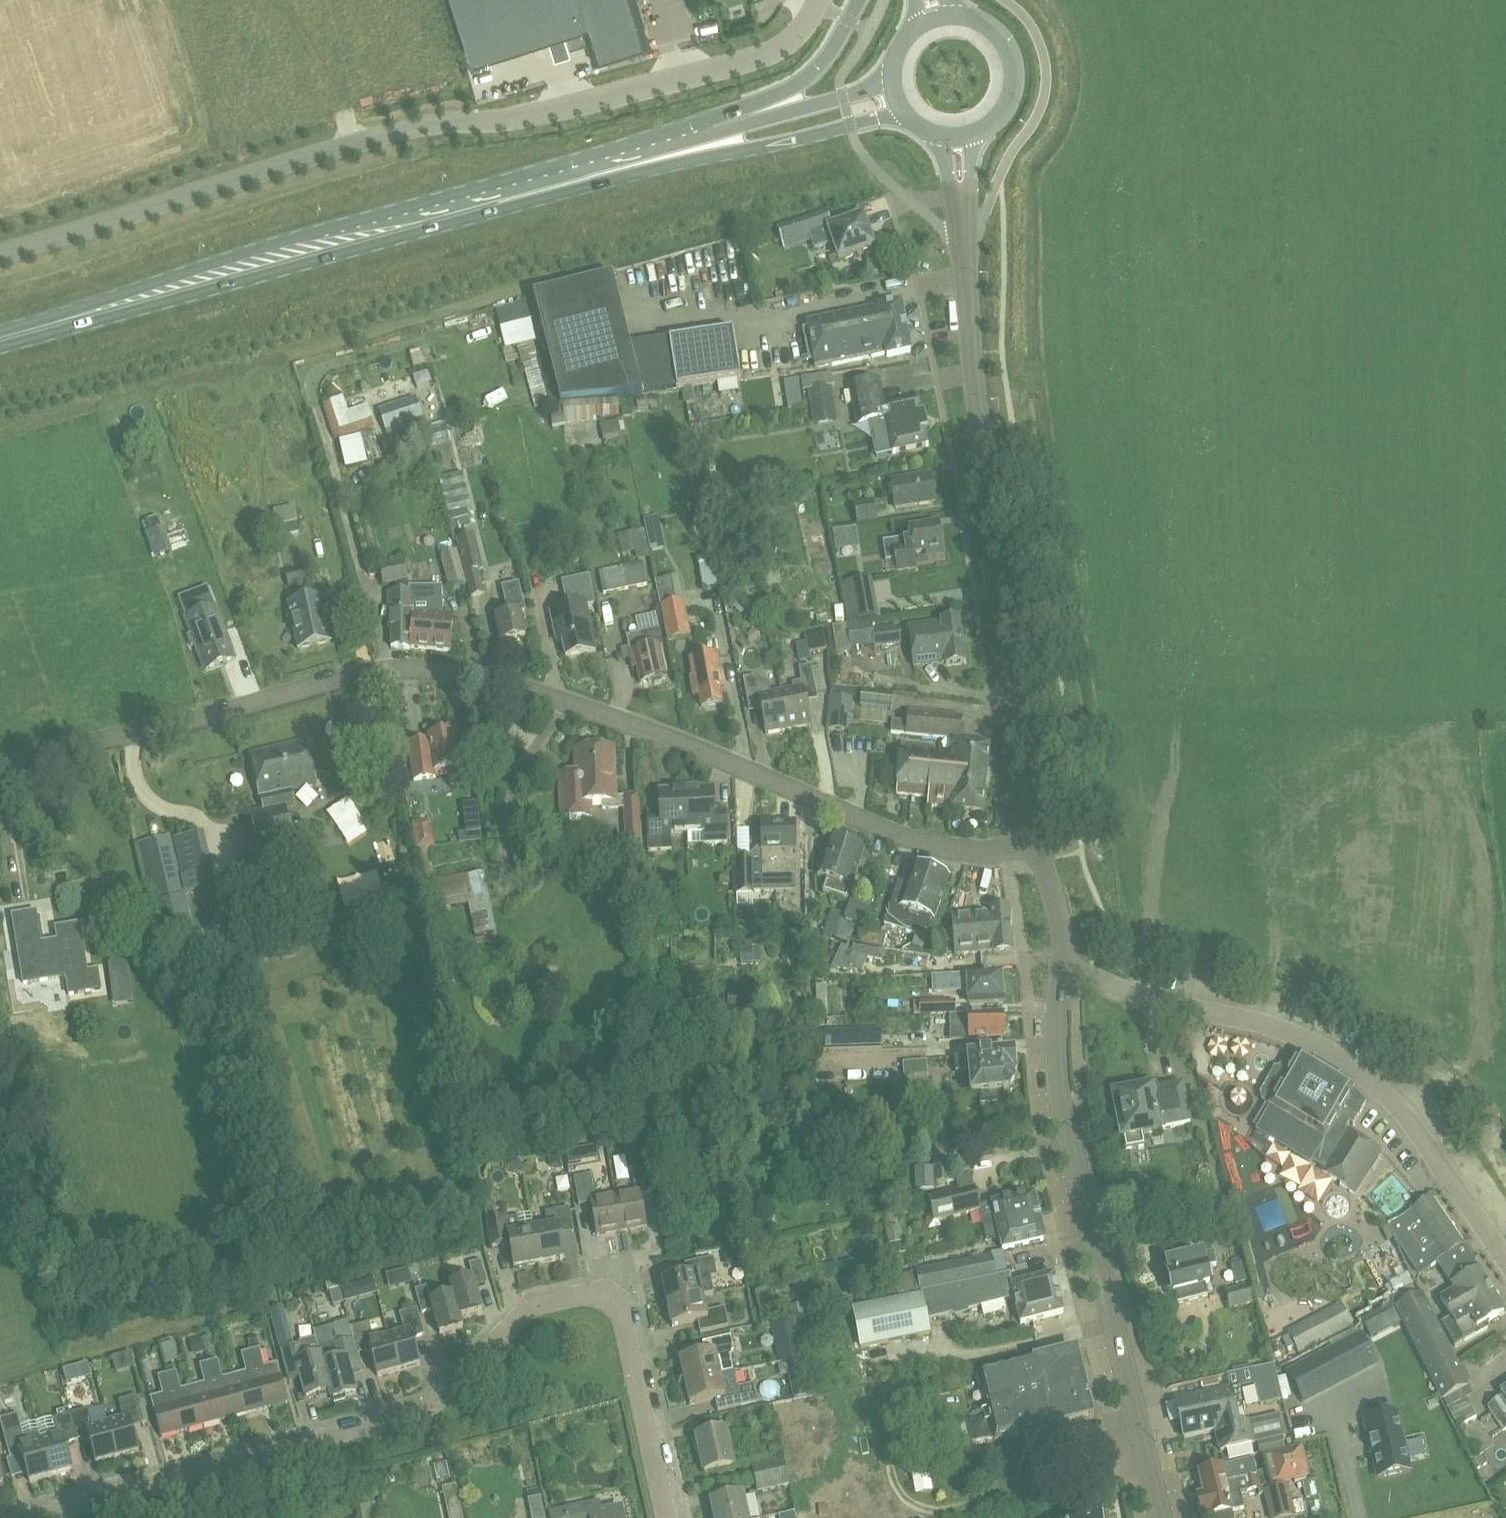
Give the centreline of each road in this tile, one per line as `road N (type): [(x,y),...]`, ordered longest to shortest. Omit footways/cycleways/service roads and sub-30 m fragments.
road 1 (residential): [(0,758),(361,674),(417,669),(487,678),(587,709),(921,841),(990,849),(1038,841)]
road 2 (residential): [(668,1517),(622,1309),(600,1290),(525,1312),(423,1408),(26,1517)]
road 3 (unclassified): [(822,0),(785,45),(757,58),(544,115),(374,137),(0,249)]
road 4 (primary): [(0,338),(277,254),(677,153)]
road 5 (tertiary): [(1038,841),(966,263)]
road 6 (tertiary): [(1161,1517),(1060,1100),(1056,1040),(1065,955)]
road 7 (residential): [(1505,1260),(1409,1119),(1335,1055),(1269,1025),(1149,1000),(1065,955)]
road 8 (primary): [(677,153),(770,143),(903,111)]
road 9 (primary): [(858,0),(824,67),(709,138)]
road 10 (primary): [(892,84),(709,138)]
road 11 (primary): [(969,133),(1004,107),(1012,64),(990,27),(951,13)]
road 12 (tertiary): [(927,130),(942,156),(966,263)]
road 13 (tertiary): [(966,263),(969,133)]

